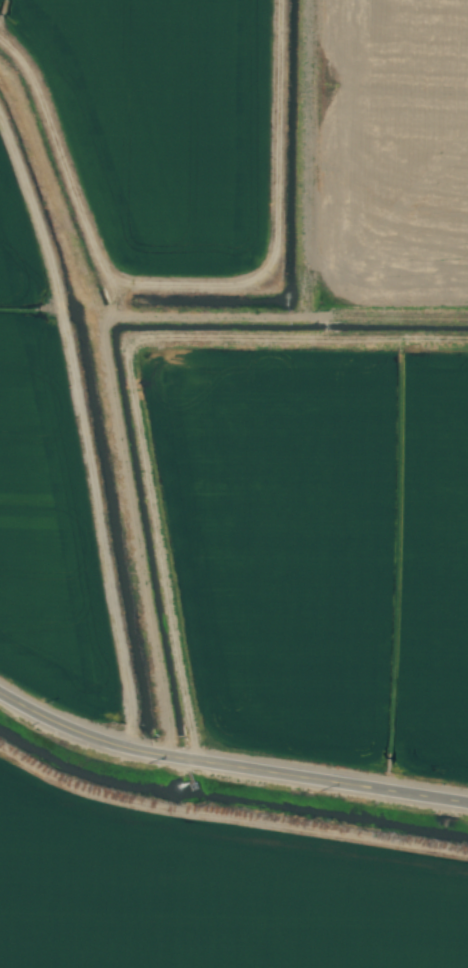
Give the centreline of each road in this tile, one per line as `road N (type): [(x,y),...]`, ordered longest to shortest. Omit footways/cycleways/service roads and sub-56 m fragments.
road 1 (residential): [(0,692),(52,722),(147,753),(467,805)]

